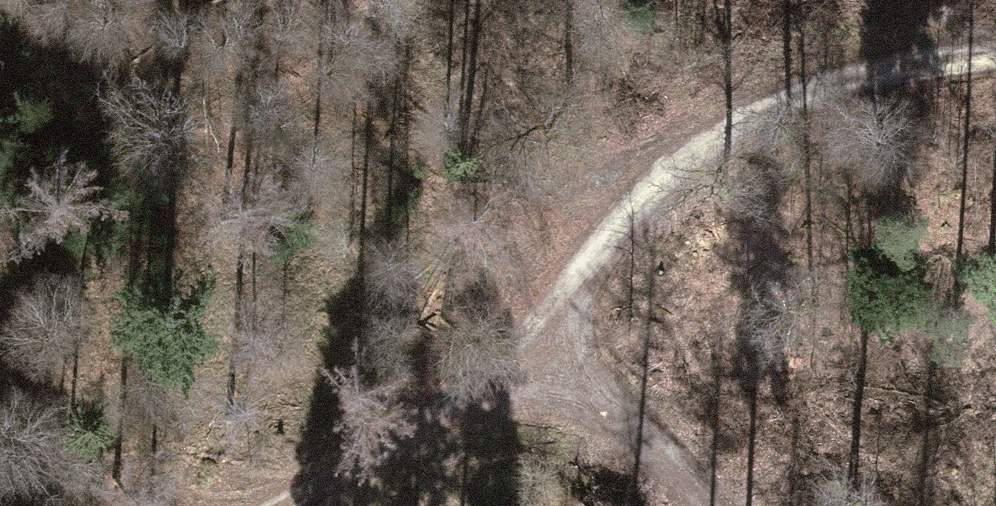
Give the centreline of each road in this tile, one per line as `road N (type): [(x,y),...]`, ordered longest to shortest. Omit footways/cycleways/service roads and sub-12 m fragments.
road 1 (track): [(995,59),(863,68),(723,120),(579,240),(483,377),(358,459),(261,505)]
road 2 (track): [(334,0),(493,131),(579,240)]
road 3 (track): [(505,352),(655,445),(710,505)]

